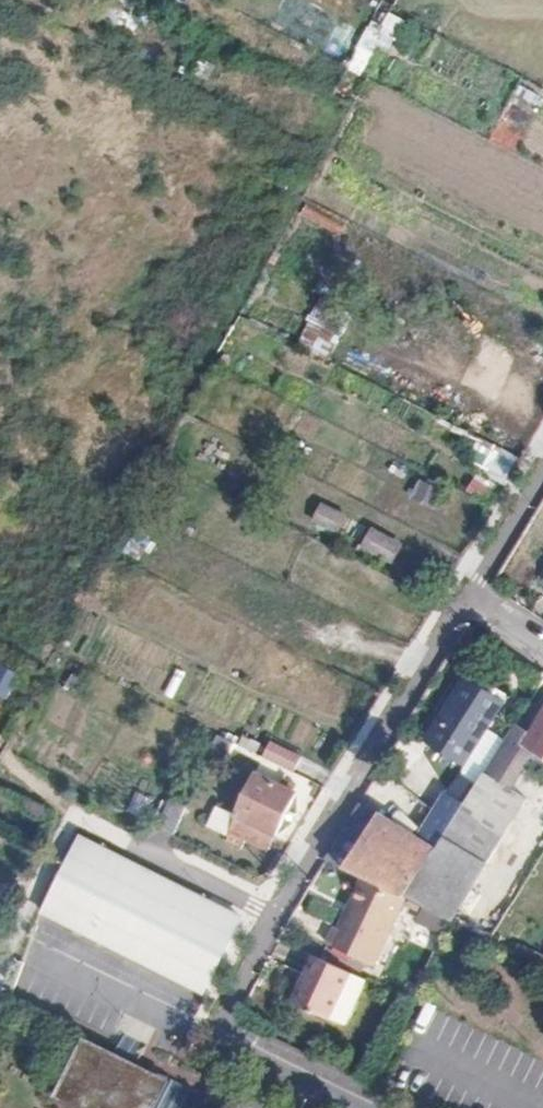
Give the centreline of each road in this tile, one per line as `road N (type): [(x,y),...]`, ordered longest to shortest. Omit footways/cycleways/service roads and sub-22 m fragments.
road 1 (residential): [(318,1107),(213,1063),(209,1030),(288,880),(461,603)]
road 2 (residential): [(542,469),(461,603)]

